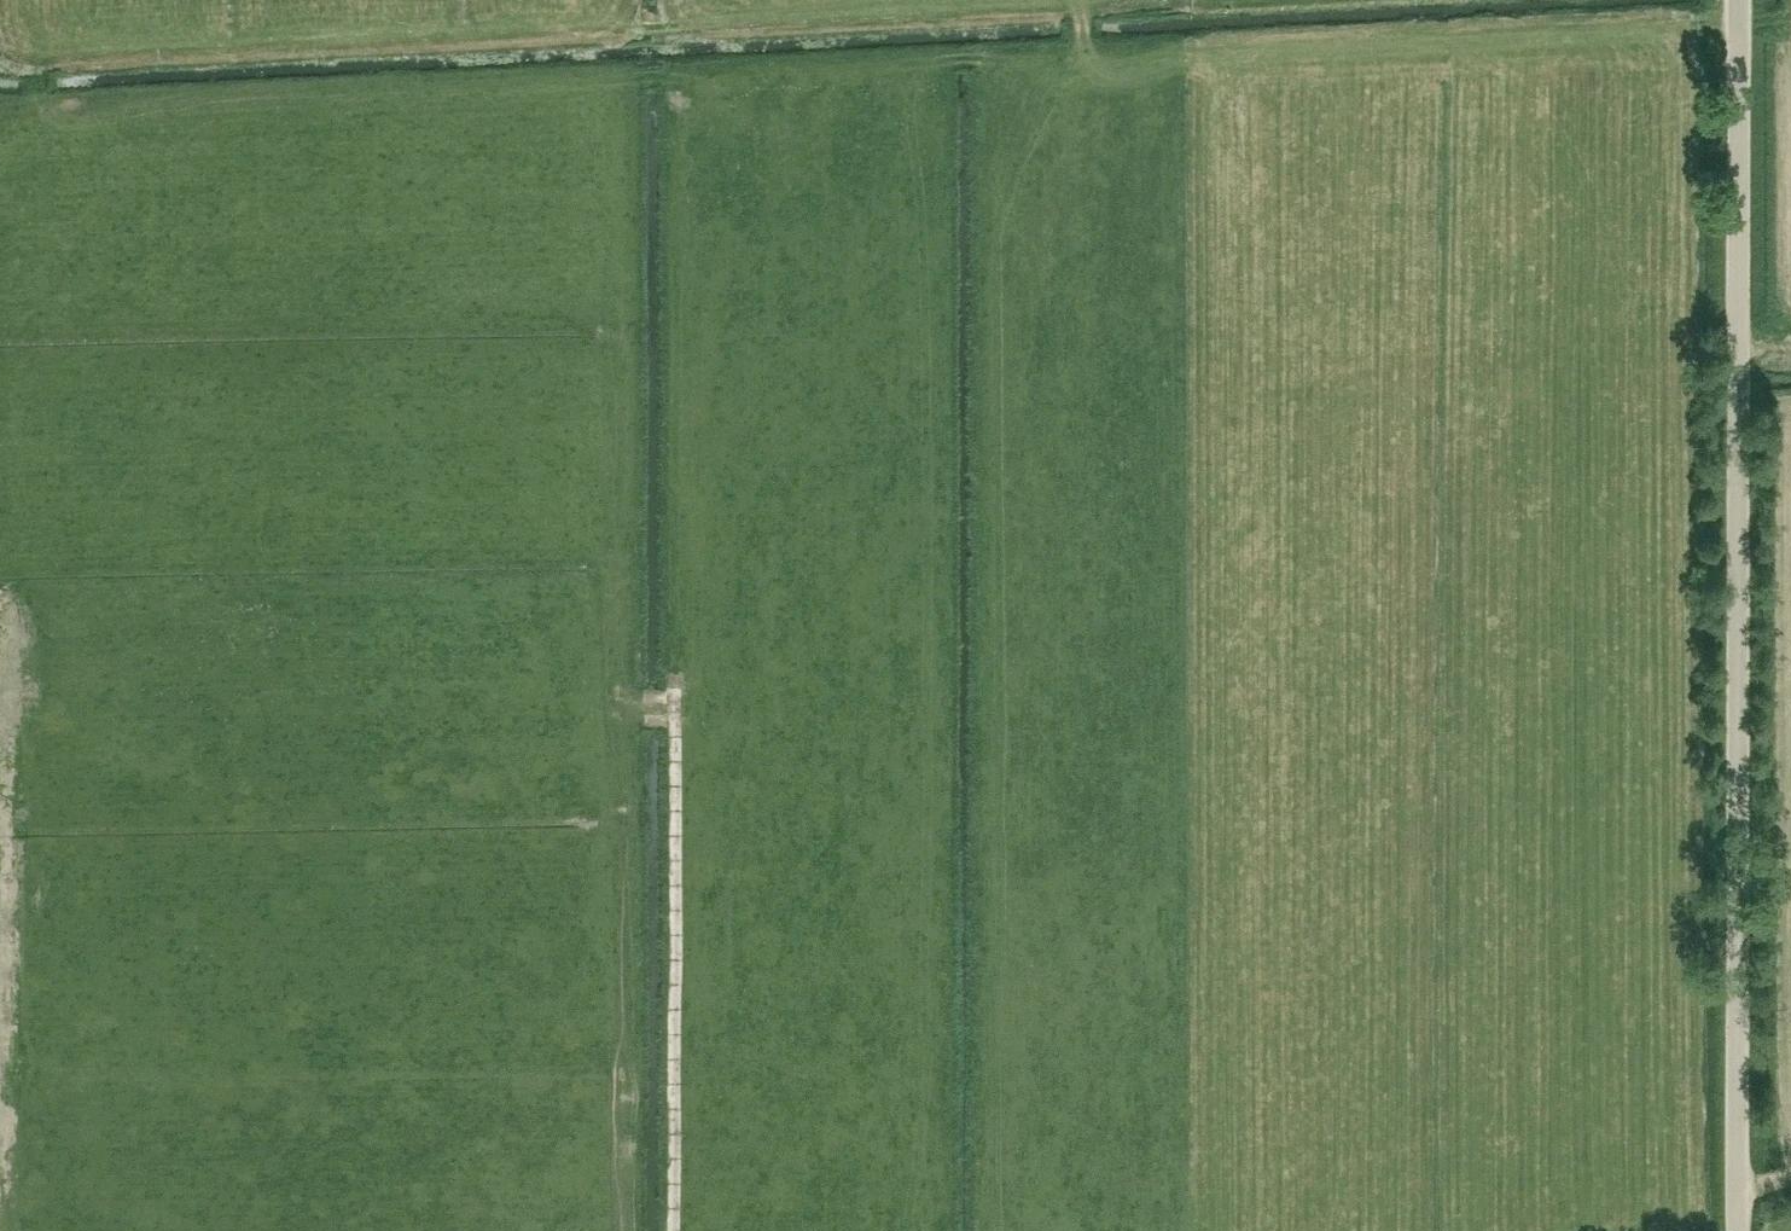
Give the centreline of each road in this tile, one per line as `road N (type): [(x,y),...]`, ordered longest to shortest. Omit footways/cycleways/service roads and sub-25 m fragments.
road 1 (unclassified): [(1739,1230),(1738,0)]

